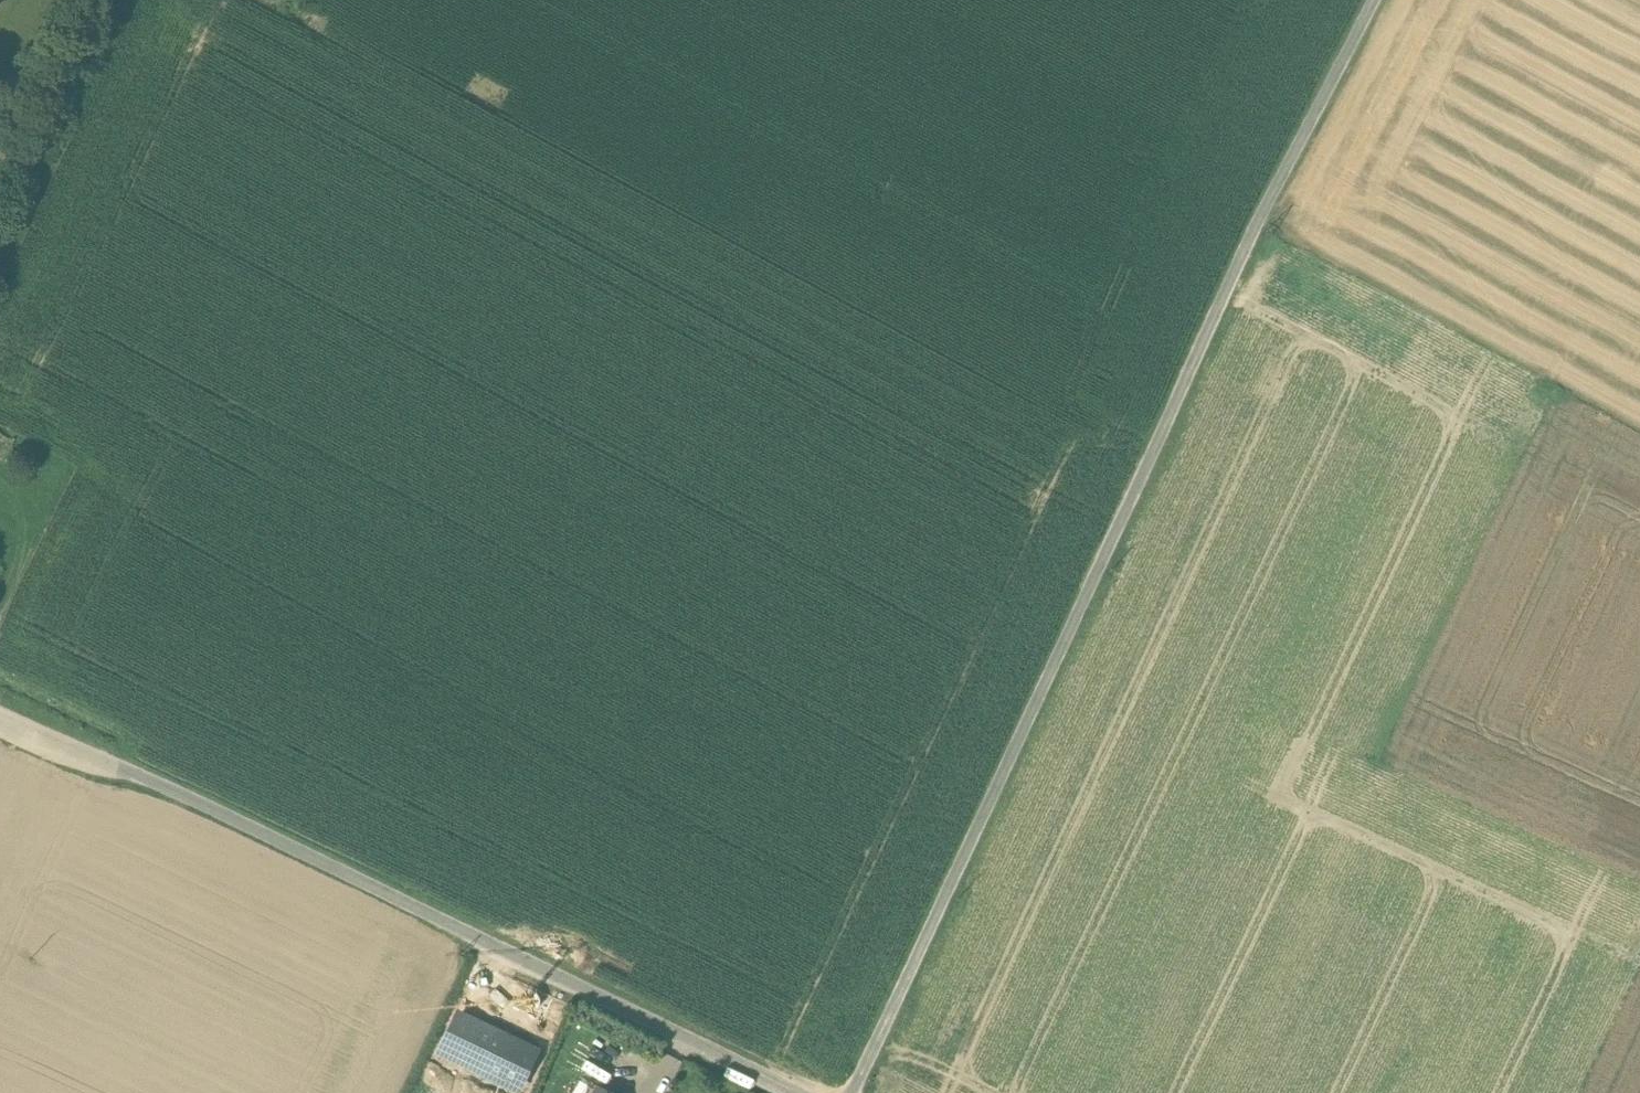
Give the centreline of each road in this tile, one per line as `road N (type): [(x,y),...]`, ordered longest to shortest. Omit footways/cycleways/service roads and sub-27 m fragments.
road 1 (unclassified): [(860,1092),(1225,301),(1378,0)]
road 2 (unclassified): [(0,710),(802,1092)]

